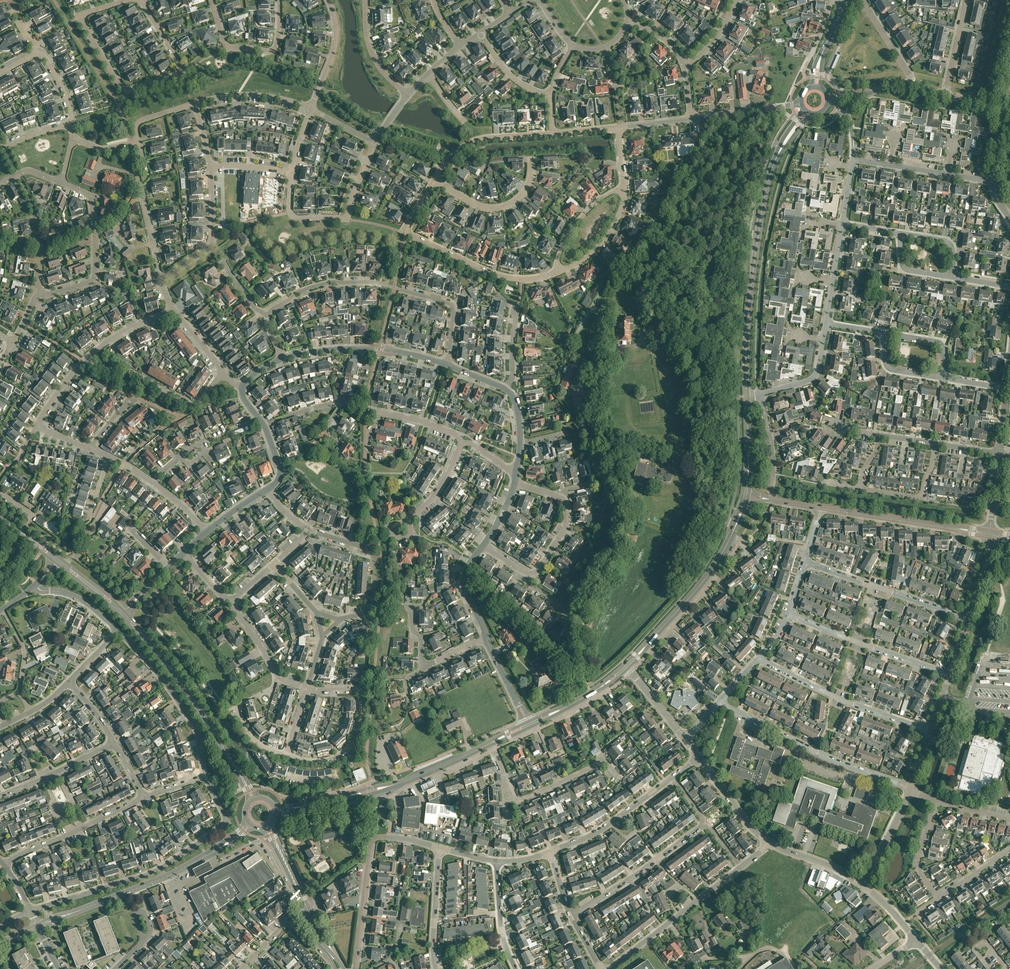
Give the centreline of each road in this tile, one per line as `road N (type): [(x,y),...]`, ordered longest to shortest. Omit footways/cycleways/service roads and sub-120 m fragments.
road 1 (secondary): [(747,396),(756,244),(770,174),(790,134)]
road 2 (residential): [(30,911),(147,875),(222,827),(226,816),(206,776)]
road 3 (residential): [(449,365),(452,304),(382,284),(319,286),(268,315)]
road 4 (secondary): [(254,799),(170,667),(124,612)]
road 5 (secondary): [(276,811),(397,784),(491,743)]
road 6 (residential): [(82,16),(122,88),(135,90),(181,71),(142,0)]
road 7 (residential): [(559,272),(501,277),(405,232),(435,180)]
road 8 (secondary): [(626,668),(709,574),(746,497)]
road 9 (residential): [(911,788),(840,763),(720,701)]
road 10 (residential): [(930,731),(759,659)]
road 11 (residential): [(287,752),(322,761),(357,737),(365,689),(308,688)]
road 12 (tertiary): [(89,907),(176,872),(249,824)]
road 13 (residential): [(292,174),(292,217),(346,220),(375,144)]
road 14 (residential): [(969,620),(804,564)]
road 15 (residential): [(949,675),(788,616)]
road 16 (tertiary): [(989,535),(821,507)]
road 17 (residential): [(62,182),(91,197),(95,279),(42,295)]
road 18 (residential): [(206,776),(194,724),(120,634)]
road 19 (residential): [(607,968),(740,867)]
road 20 (residential): [(572,916),(706,824)]
road 21 (residential): [(340,620),(371,611),(372,554),(308,529)]
road 22 (residential): [(2,863),(145,798)]
road 23 (residential): [(211,0),(227,47),(270,53),(279,0)]
road 24 (residential): [(550,852),(602,829),(674,777)]
road 25 (residential): [(266,426),(357,400),(365,350)]
road 26 (residential): [(211,167),(212,245),(161,282)]
road 27 (residential): [(435,180),(478,139),(554,134)]
road 28 (residential): [(435,180),(479,206),(501,208),(528,186),(532,159)]
road 29 (residential): [(355,968),(377,838)]
road 30 (residential): [(509,795),(529,797),(601,763),(621,782)]
road 31 (residential): [(0,795),(114,744)]
road 32 (residential): [(42,295),(38,227),(18,175)]
road 33 (residential): [(85,361),(201,403)]
road 34 (residential): [(436,968),(440,848)]
road 35 (residential): [(308,688),(278,677),(231,603)]

